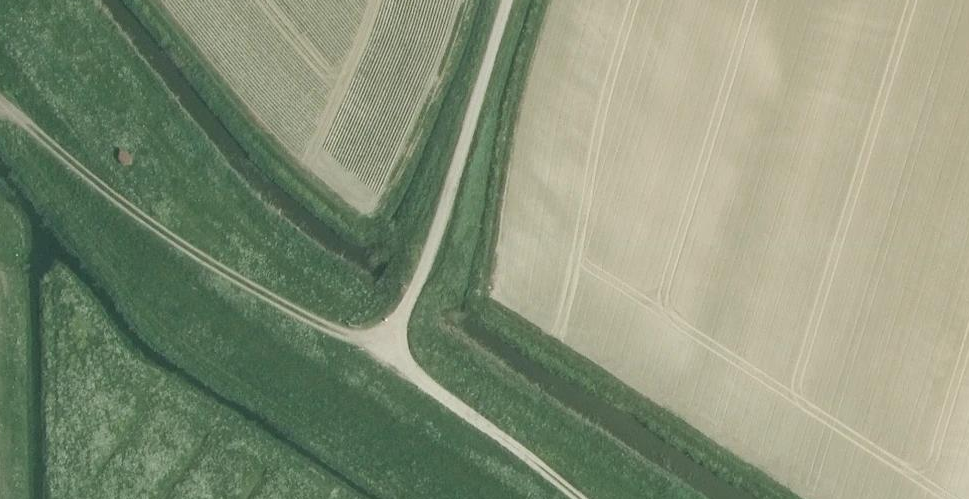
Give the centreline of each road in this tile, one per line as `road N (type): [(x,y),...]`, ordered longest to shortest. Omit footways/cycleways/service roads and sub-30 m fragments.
road 1 (unclassified): [(385,348),(435,241),(507,0)]
road 2 (track): [(370,343),(226,277),(148,228)]
road 3 (unclassified): [(385,348),(582,498)]
road 4 (track): [(0,108),(148,228)]

